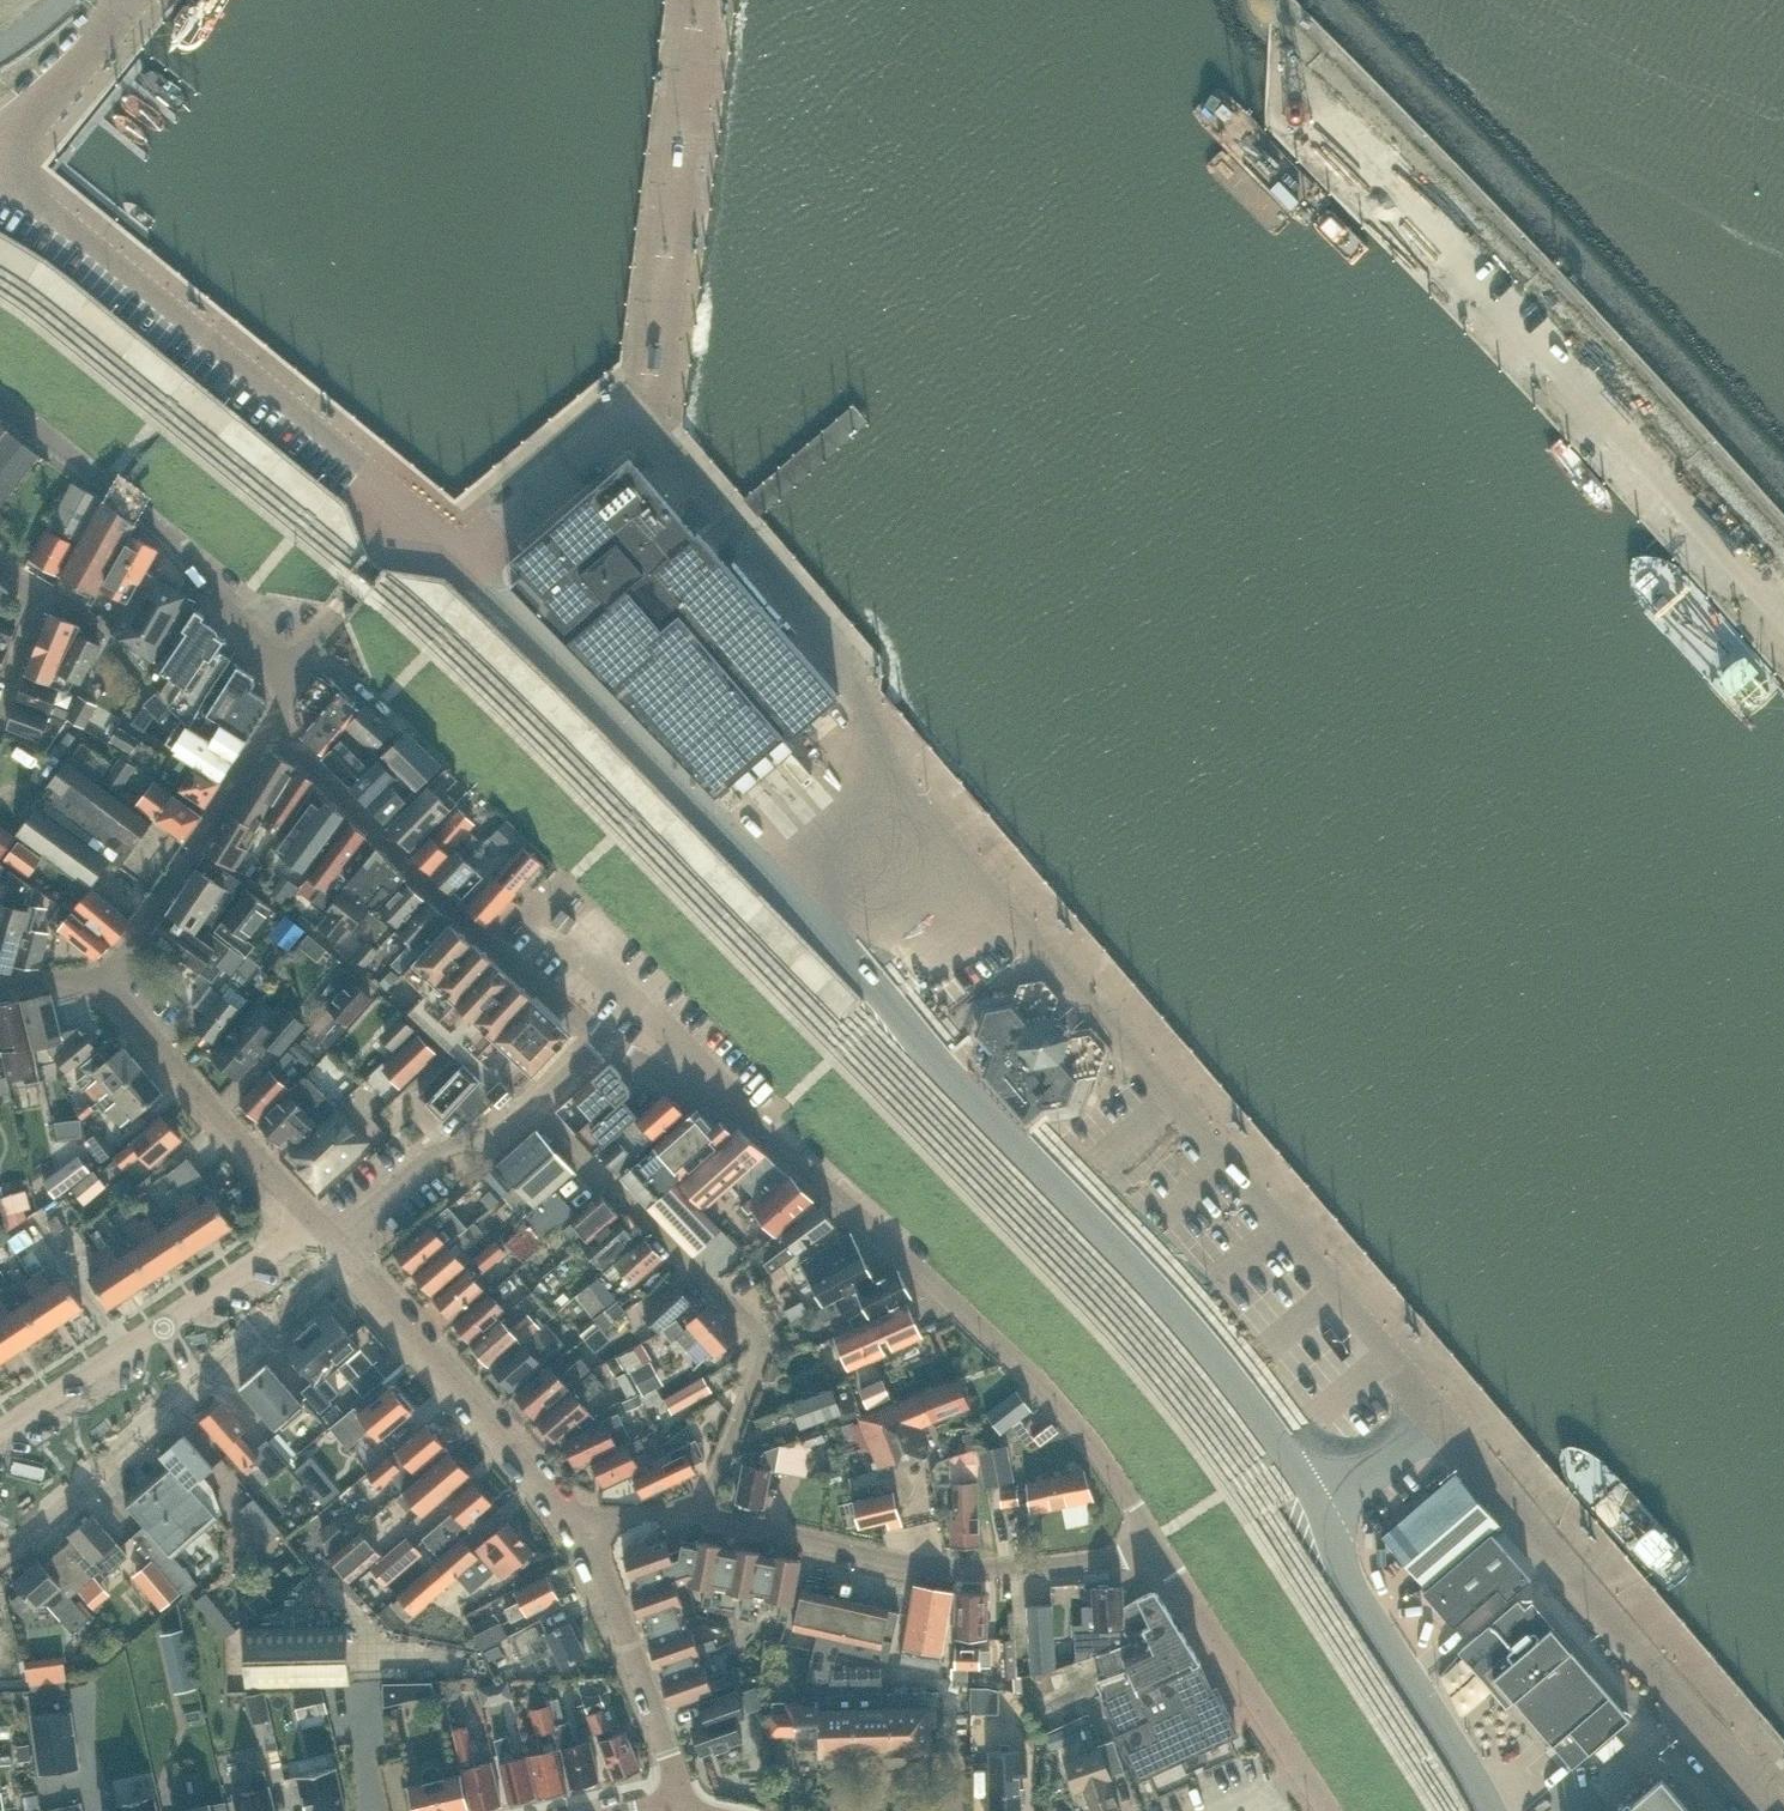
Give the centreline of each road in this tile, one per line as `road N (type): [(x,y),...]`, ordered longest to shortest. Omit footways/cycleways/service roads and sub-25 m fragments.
road 1 (unclassified): [(1450,1419),(1225,1162),(868,712),(853,673),(627,414),(459,558)]
road 2 (unclassified): [(1321,1522),(1283,1452),(1179,1317),(779,883),(459,558)]
road 3 (residential): [(1154,1541),(1093,1450),(1023,1370),(745,1120),(596,1034)]
road 4 (unclassified): [(413,512),(0,169)]
road 5 (residential): [(708,1514),(763,1345),(528,1104)]
road 6 (unclassified): [(1773,1810),(1450,1419)]
road 7 (residential): [(1154,1541),(1132,1558),(999,1571),(938,1568),(708,1514)]
road 8 (residential): [(268,726),(475,933),(596,1034)]
road 9 (residential): [(294,674),(183,548),(0,401)]
road 10 (residential): [(0,1432),(317,1218)]
road 11 (residential): [(576,1519),(337,1240)]
road 12 (unclassified): [(1490,1810),(1359,1607),(1321,1522)]
road 13 (residential): [(317,1218),(98,981)]
road 14 (residential): [(1332,1810),(1154,1541)]
road 15 (unclassified): [(676,1810),(675,1778),(576,1519)]
road 16 (residential): [(98,981),(268,726)]
road 17 (residential): [(337,1240),(441,1151),(528,1104)]
road 18 (unclassified): [(0,164),(119,0)]
road 19 (unclassified): [(413,512),(294,674)]
road 20 (unclassified): [(1450,1419),(1321,1522)]
road 21 (residential): [(708,1514),(576,1519)]

